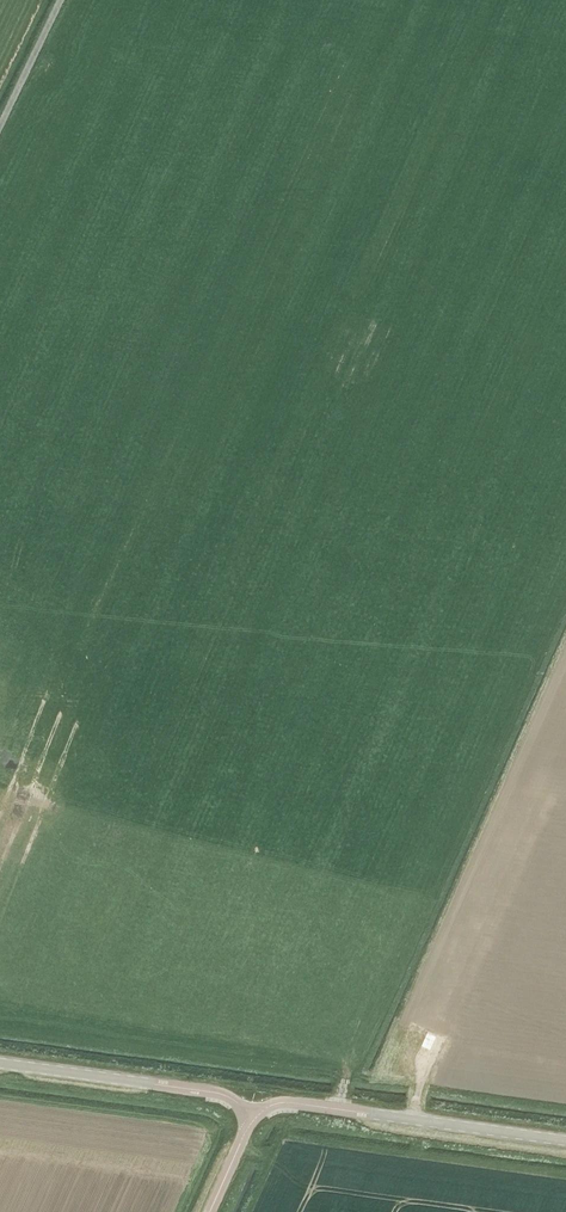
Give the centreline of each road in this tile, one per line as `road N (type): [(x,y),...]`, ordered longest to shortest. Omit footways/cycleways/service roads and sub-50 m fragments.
road 1 (tertiary): [(565,1140),(287,1103),(254,1119)]
road 2 (tertiary): [(254,1119),(208,1092),(0,1064)]

